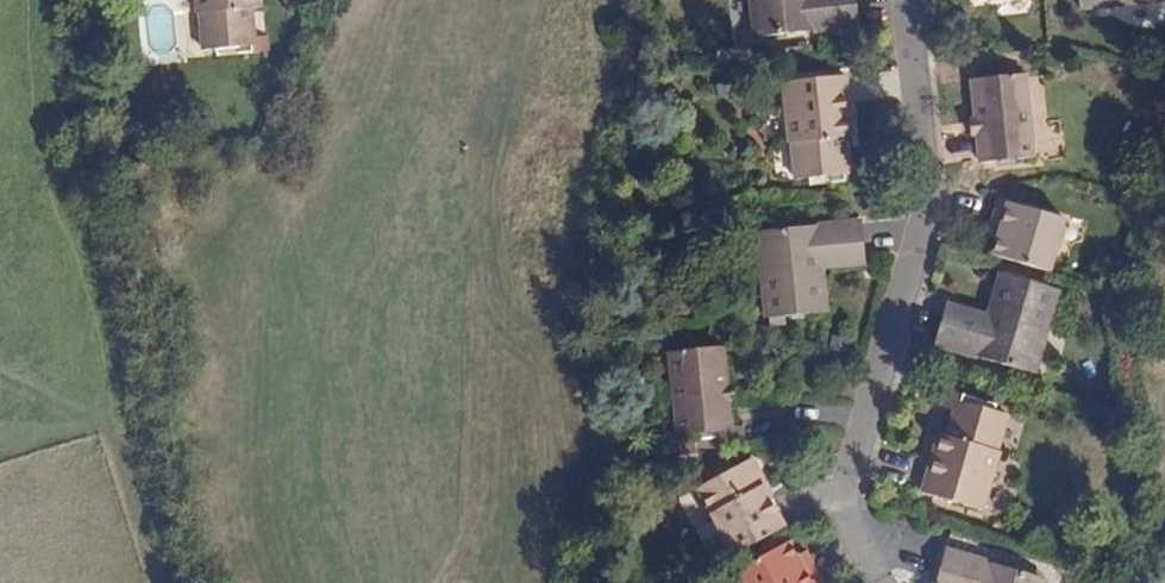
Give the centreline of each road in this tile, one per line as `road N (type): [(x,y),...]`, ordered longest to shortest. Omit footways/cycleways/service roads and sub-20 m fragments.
road 1 (residential): [(908,0),(926,222),(847,491),(853,537),(879,582)]

